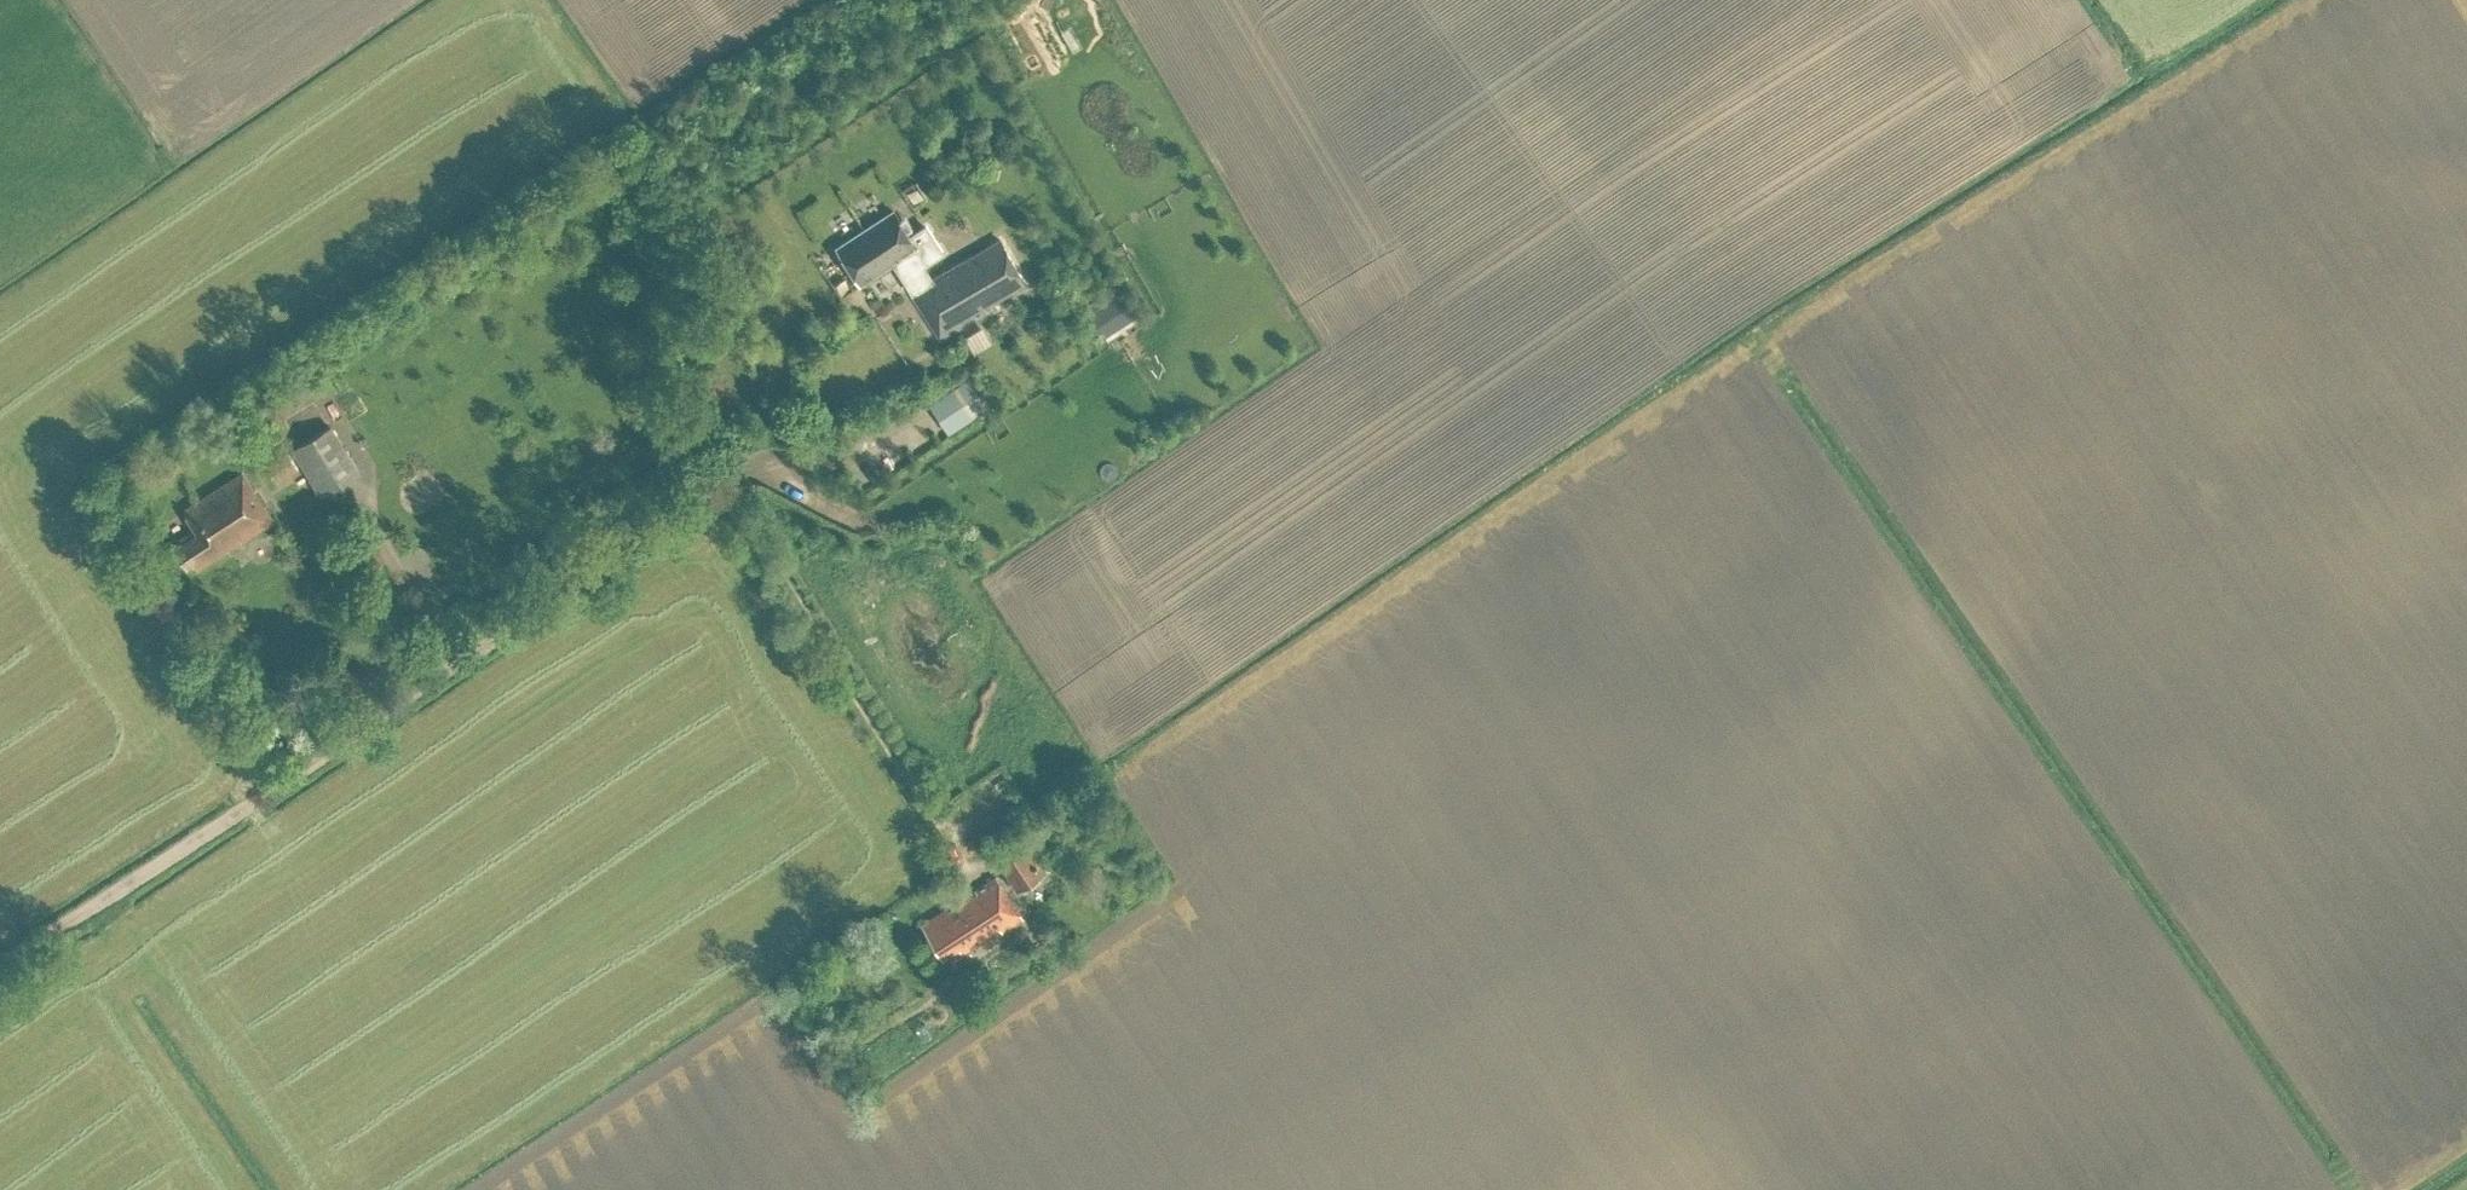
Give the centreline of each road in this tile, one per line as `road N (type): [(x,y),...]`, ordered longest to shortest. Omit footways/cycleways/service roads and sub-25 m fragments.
road 1 (track): [(0,961),(699,498),(738,506),(967,860)]

